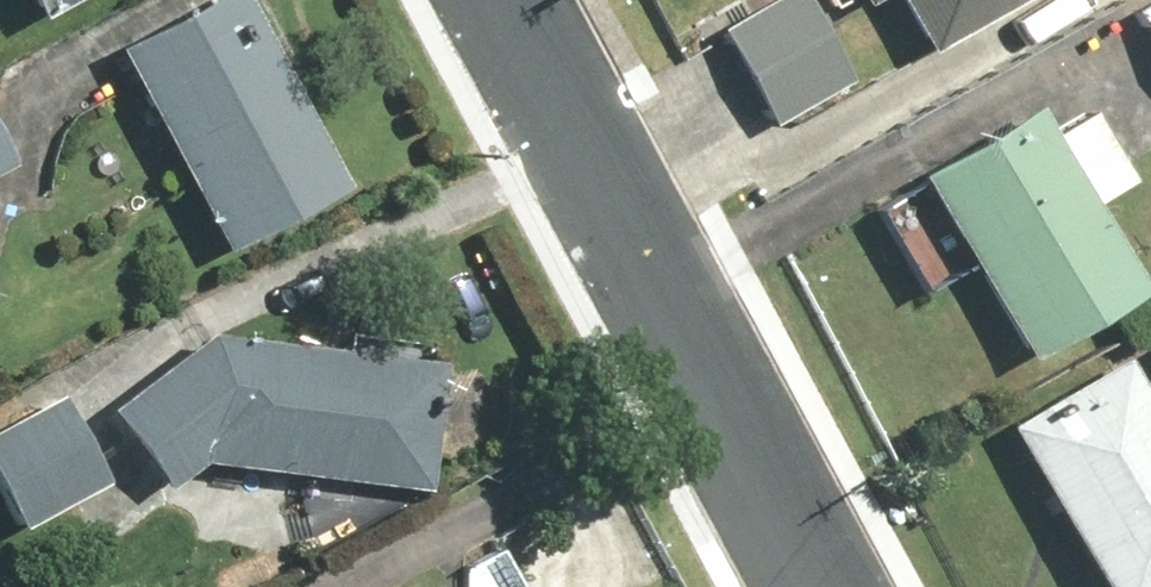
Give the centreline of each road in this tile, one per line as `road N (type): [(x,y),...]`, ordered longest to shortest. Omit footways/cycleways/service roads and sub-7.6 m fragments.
road 1 (residential): [(815,586),(496,0)]

